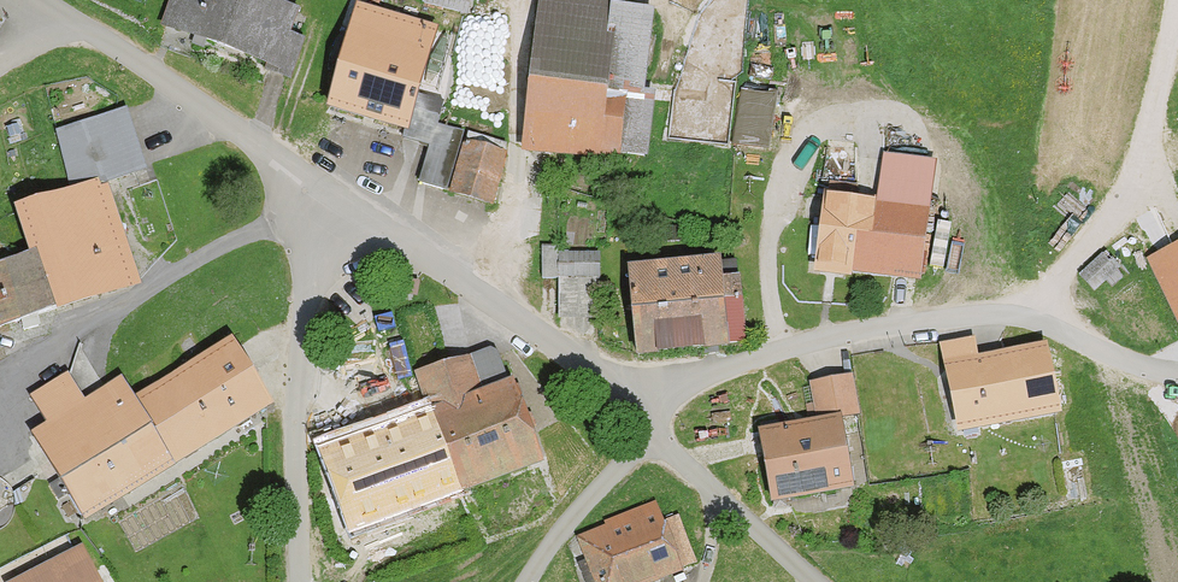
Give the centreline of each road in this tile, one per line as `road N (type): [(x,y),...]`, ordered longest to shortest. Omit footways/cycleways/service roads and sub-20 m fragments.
road 1 (residential): [(81,20),(558,346),(817,581)]

